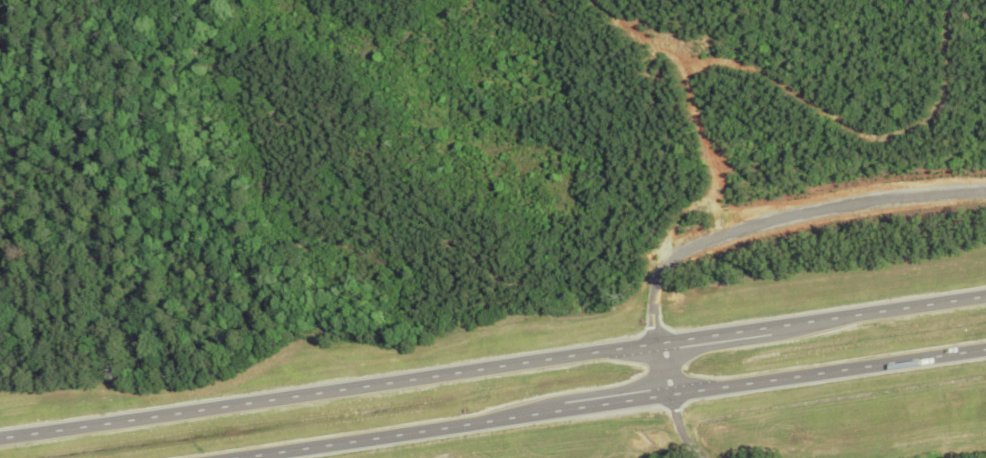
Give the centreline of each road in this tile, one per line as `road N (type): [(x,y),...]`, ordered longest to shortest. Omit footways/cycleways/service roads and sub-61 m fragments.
road 1 (trunk): [(985,295),(0,435)]
road 2 (trunk): [(212,457),(985,347)]
road 3 (residential): [(656,297),(675,254),(851,192),(985,188)]

